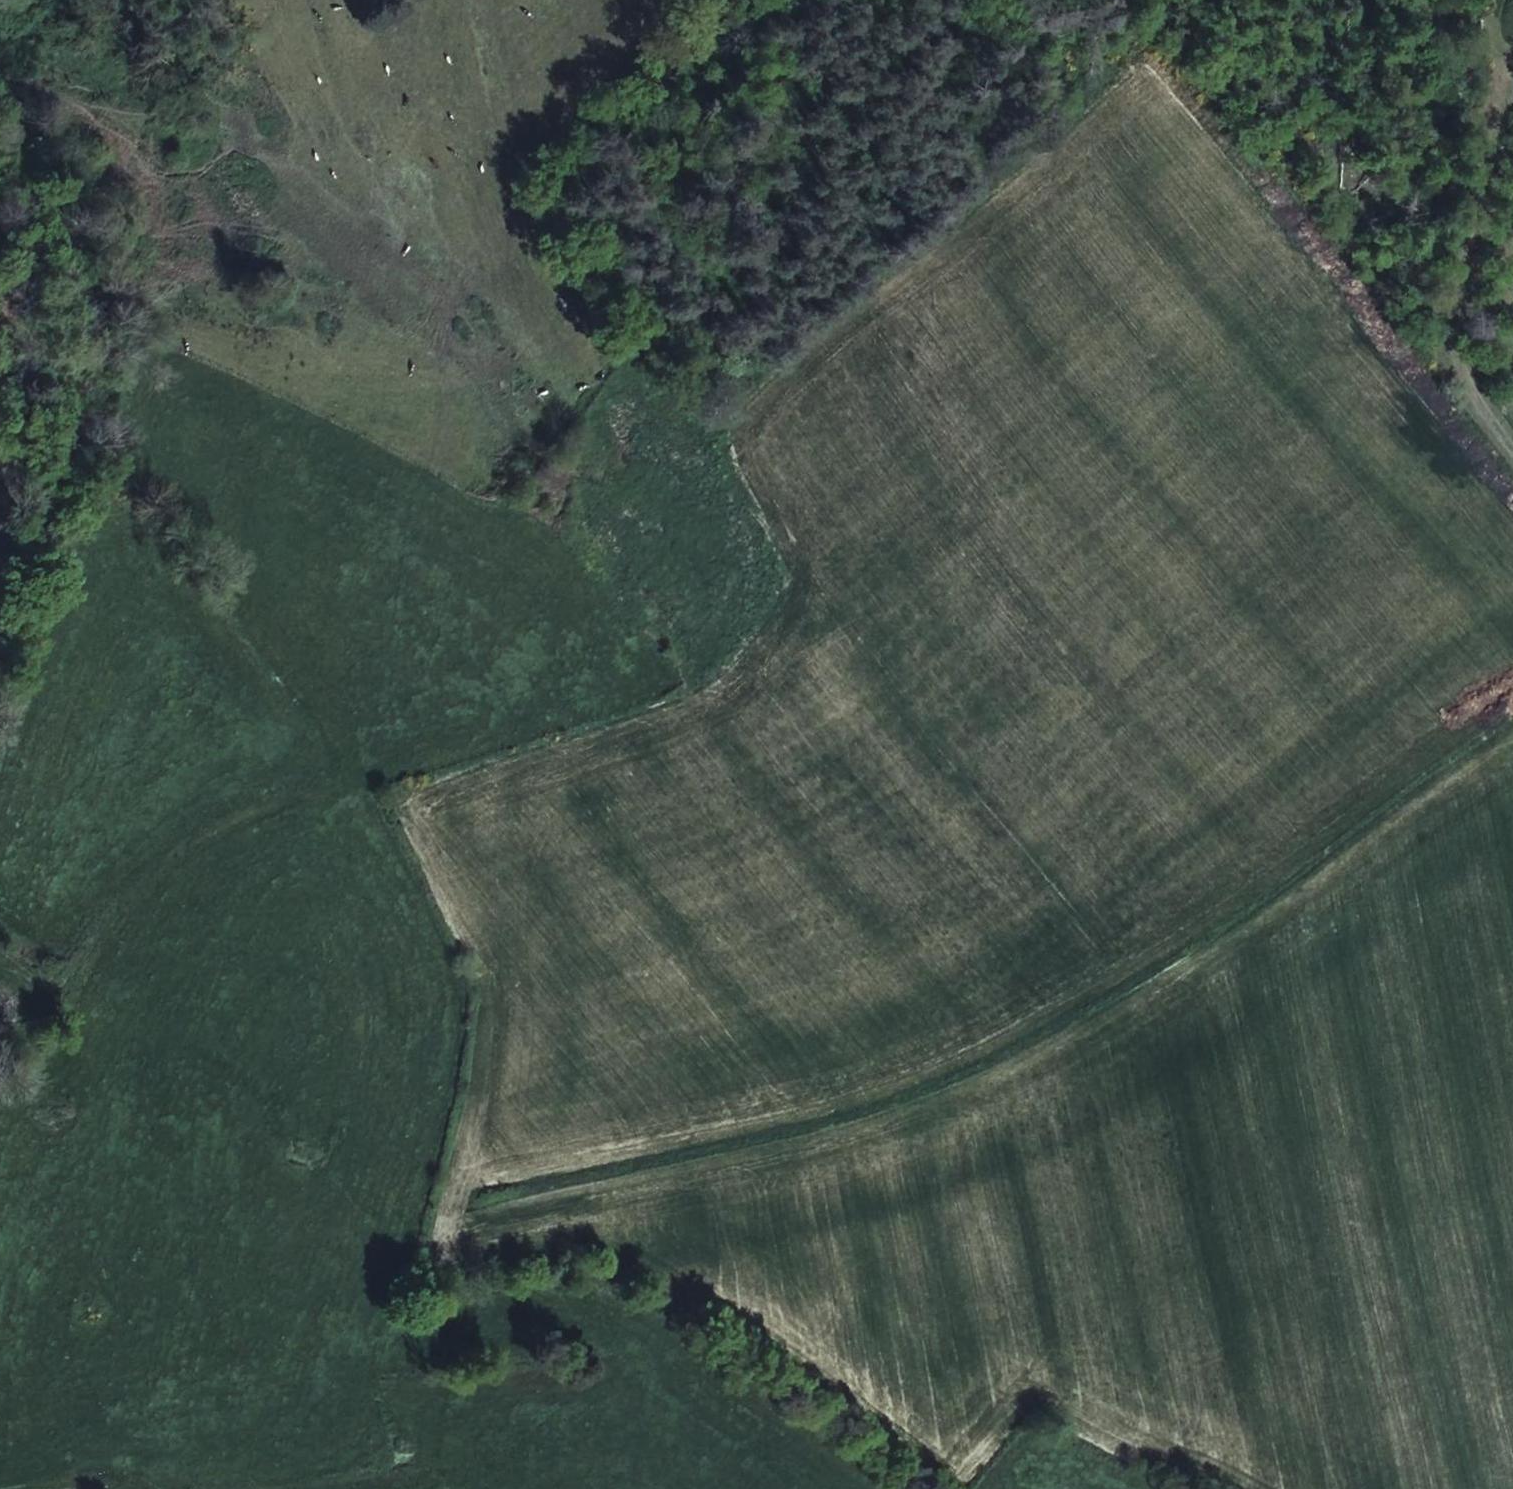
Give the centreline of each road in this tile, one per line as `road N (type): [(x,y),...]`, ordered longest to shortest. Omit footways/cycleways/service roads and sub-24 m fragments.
road 1 (unclassified): [(1512,83),(1483,122),(1448,347),(1464,389),(1512,455)]

